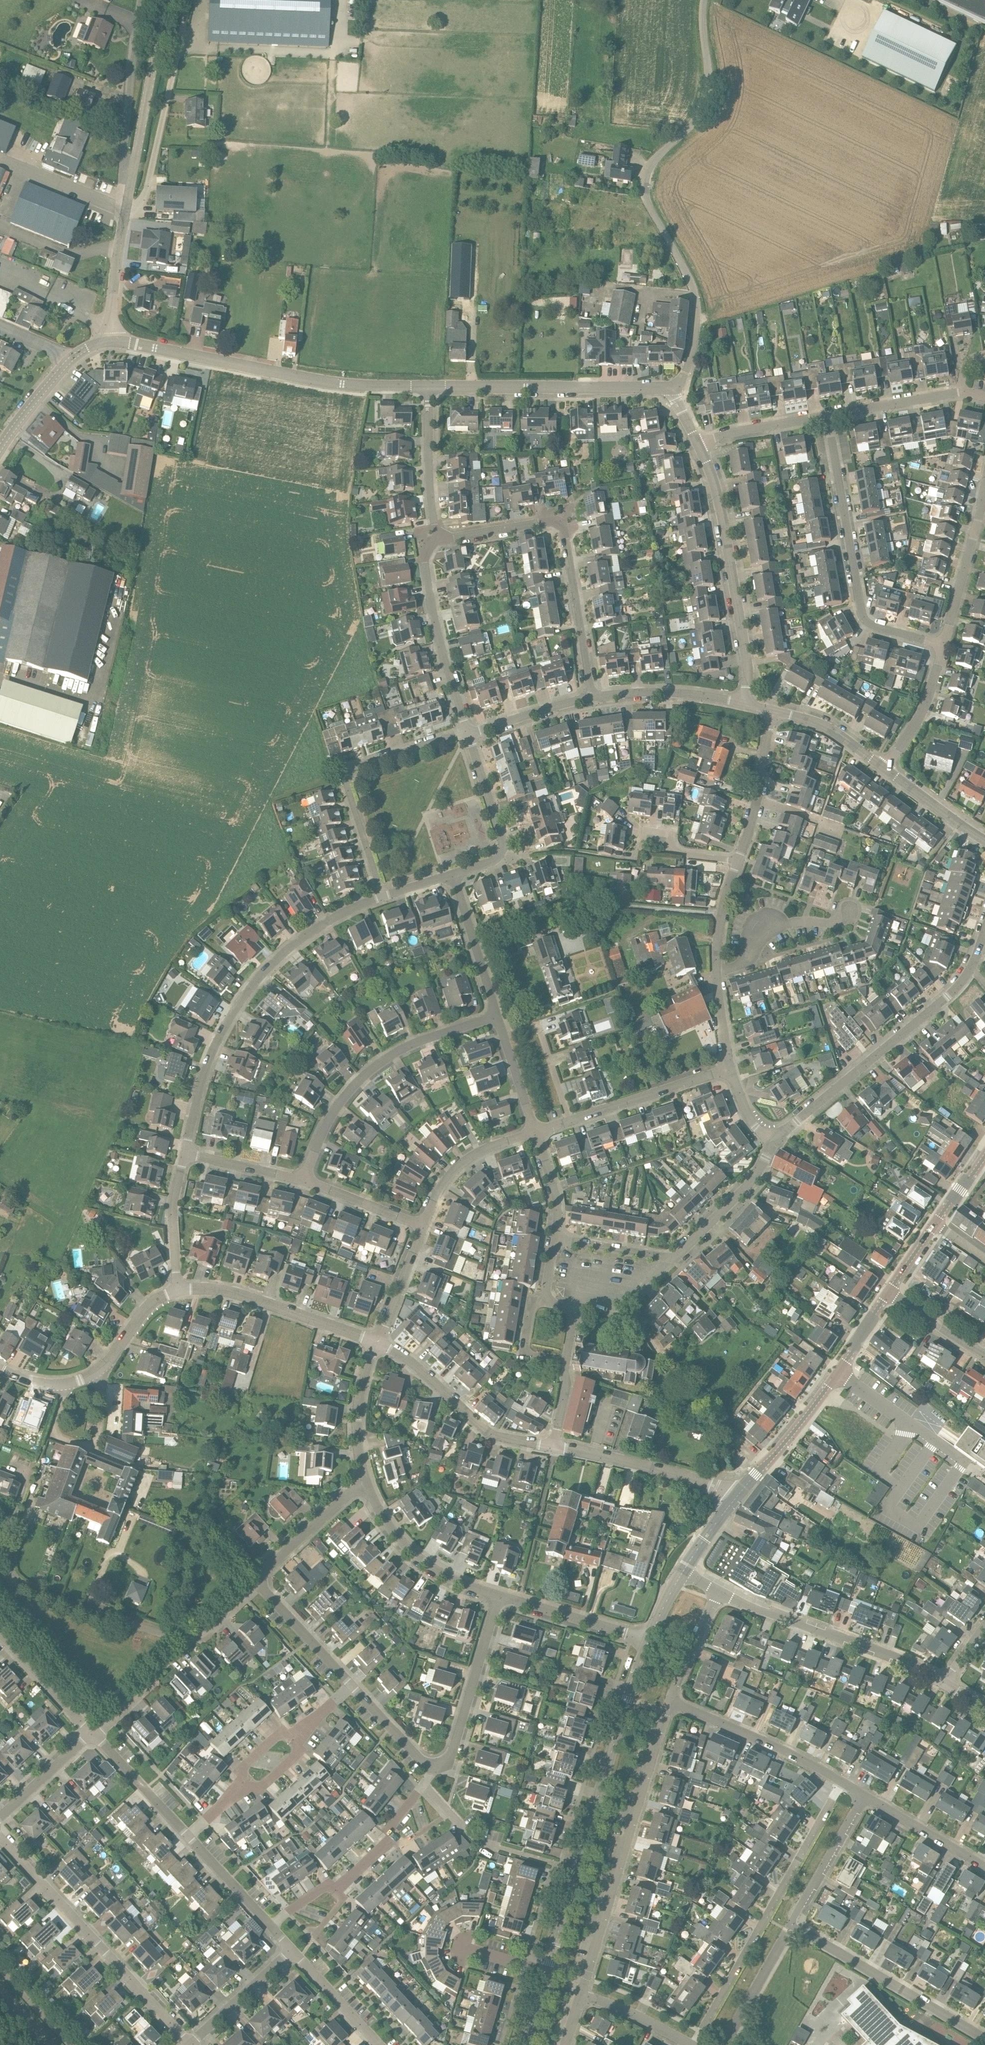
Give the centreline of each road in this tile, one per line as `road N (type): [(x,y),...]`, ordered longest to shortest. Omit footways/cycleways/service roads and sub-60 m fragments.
road 1 (unclassified): [(685,373),(696,338),(694,289),(647,205),(644,178),(706,95),(705,0)]
road 2 (residential): [(864,1793),(793,1925),(984,2036)]
road 3 (tertiary): [(547,1972),(651,1639)]
road 4 (residential): [(185,1152),(207,1065),(239,1001),(309,932),(384,897)]
road 5 (residential): [(429,386),(368,385),(112,340)]
road 6 (residential): [(581,1994),(670,1703)]
road 7 (residential): [(844,1781),(693,2044)]
road 8 (residential): [(591,696),(565,530),(555,522),(439,537)]
road 9 (residential): [(944,643),(864,620),(828,417)]
road 10 (residential): [(190,2043),(0,1836)]
road 11 (residential): [(555,1237),(679,1254),(754,1179),(773,1141)]
road 12 (residential): [(304,1179),(330,1116),(373,1066),(409,1045),(498,1015)]
road 13 (residential): [(773,1141),(947,996),(973,966)]
road 14 (residential): [(744,702),(748,673),(730,561),(698,442)]
road 15 (residential): [(384,897),(348,772),(468,732)]
road 16 (tertiary): [(735,1498),(829,1385),(888,1293)]
road 17 (residential): [(947,1683),(719,1592)]
road 18 (residential): [(672,388),(429,386)]
road 19 (residential): [(95,1734),(151,1682),(154,1670),(200,1640),(259,1582)]
road 20 (residential): [(555,1446),(488,1430),(411,1360),(377,1341)]
road 21 (residential): [(377,1341),(243,1294),(177,1290)]
road 22 (residential): [(468,732),(425,557),(439,537)]
road 23 (residential): [(537,1131),(731,1068)]
road 24 (residential): [(844,1781),(670,1703)]
road 25 (track): [(186,0),(153,153),(132,179)]
road 26 (residential): [(498,1595),(453,1753),(431,1766)]
road 27 (residential): [(555,1446),(704,1482),(735,1498)]
road 28 (tertiary): [(132,179),(166,0)]
road 29 (unclassified): [(141,0),(125,148),(132,179)]
road 30 (residential): [(498,1595),(427,1563),(388,1523),(367,1482)]
road 31 (residential): [(454,873),(497,859),(504,846),(468,732)]
road 32 (residential): [(717,971),(745,962),(764,926),(846,922),(849,908)]
road 33 (tertiary): [(112,340),(132,179)]
road 34 (residential): [(63,1384),(57,1436),(92,1444),(104,1392),(96,1374)]
road 35 (tertiary): [(0,448),(69,360),(112,340)]
road 36 (residential): [(651,1639),(498,1595)]
road 37 (residential): [(944,643),(984,492)]
road 38 (residential): [(554,1863),(478,1839),(423,1786)]
road 39 (residential): [(423,1224),(465,1160),(537,1131)]
road 40 (residential): [(744,702),(666,693),(591,696)]
road 41 (residential): [(739,857),(759,793),(770,709)]
road 42 (residential): [(439,537),(429,386)]
road 43 (residential): [(498,1015),(454,873)]
road 44 (residential): [(259,1582),(367,1482)]
road 45 (residential): [(367,1482),(358,1421),(377,1341)]
road 46 (residential): [(984,1866),(864,1793)]
road 47 (residential): [(884,767),(921,716),(944,643)]
road 48 (residential): [(185,1152),(173,1206),(177,1290)]
road 49 (residential): [(190,2043),(292,1950)]
road 50 (residential): [(352,1683),(259,1582)]
road 51 (residential): [(189,1834),(95,1734)]
road 52 (residential): [(963,393),(828,417)]
road 53 (residential): [(828,417),(698,442)]
road 54 (residential): [(92,1730),(0,1637)]
road 55 (residential): [(381,2044),(292,1950)]
road 56 (residential): [(884,767),(829,728),(770,709)]
road 57 (residential): [(591,696),(468,732)]
road 58 (residential): [(423,1224),(304,1179)]
road 59 (residential): [(0,1817),(92,1730)]
road 60 (residential): [(377,1341),(423,1224)]
road 61 (residential): [(272,1927),(189,1834)]
road 62 (residential): [(984,839),(884,767)]
road 63 (residential): [(693,2044),(581,1994)]
road 64 (residential): [(537,1131),(498,1015)]
road 65 (residential): [(304,1179),(185,1152)]
road 66 (residential): [(670,1703),(719,1592)]

